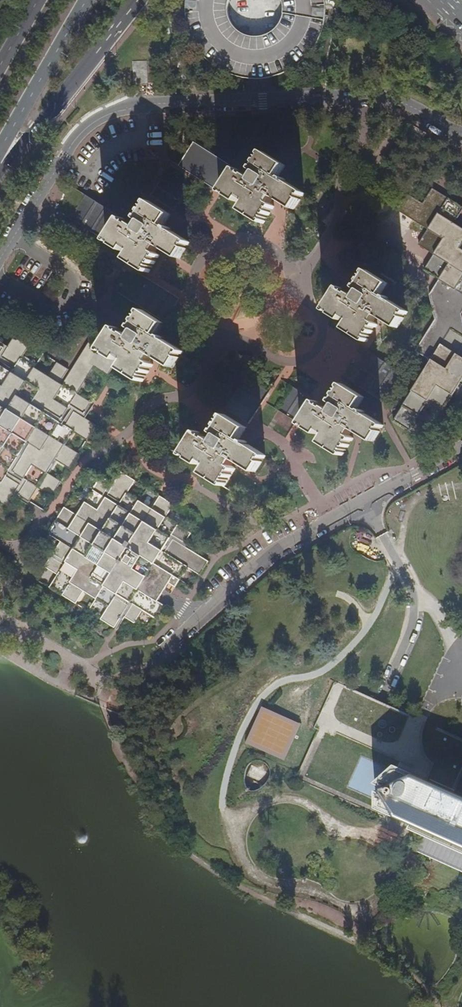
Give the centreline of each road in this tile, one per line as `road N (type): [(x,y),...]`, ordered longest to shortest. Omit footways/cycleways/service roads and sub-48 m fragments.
road 1 (residential): [(454,134),(384,97),(128,108),(76,139),(0,258)]
road 2 (residential): [(461,447),(264,556),(165,648)]
road 3 (primary): [(0,168),(137,0)]
road 4 (primary): [(0,150),(87,0)]

